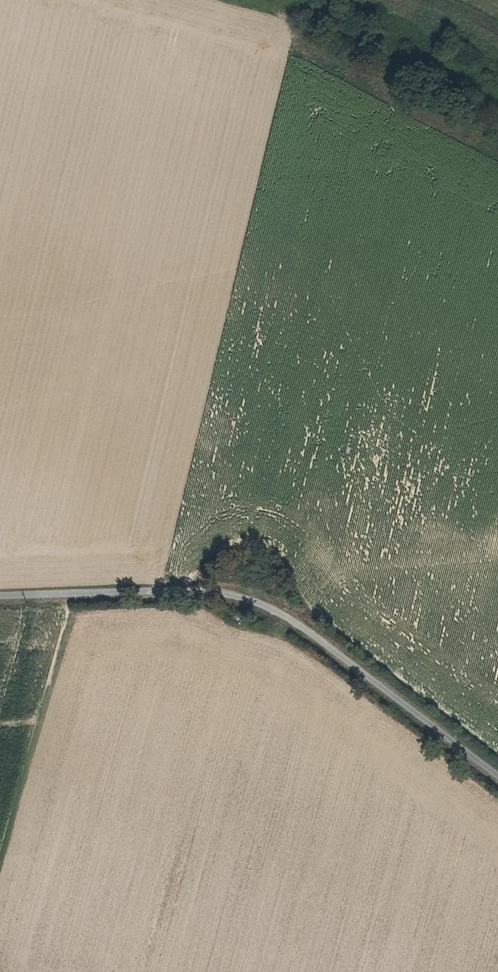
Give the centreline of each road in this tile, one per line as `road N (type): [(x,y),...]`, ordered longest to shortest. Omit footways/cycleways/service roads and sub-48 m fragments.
road 1 (unclassified): [(0,597),(169,592),(255,606),(497,777)]

